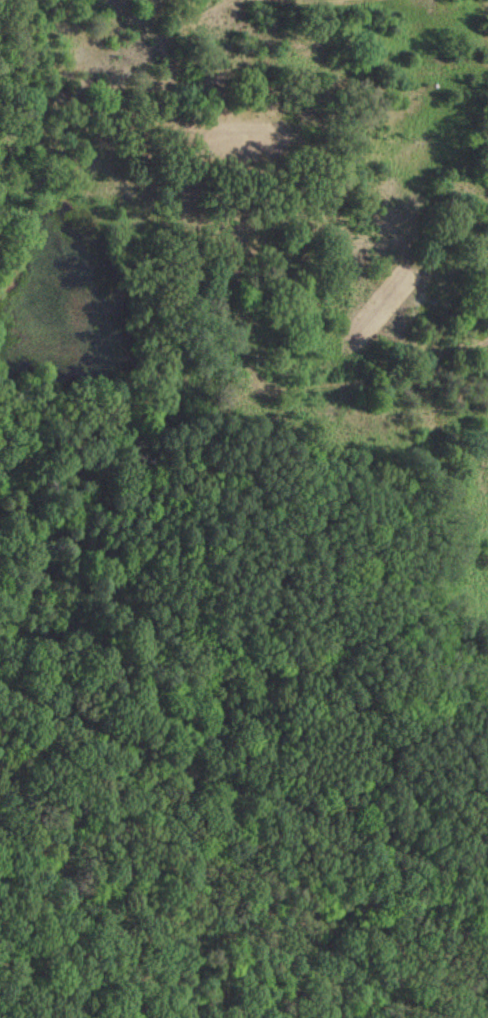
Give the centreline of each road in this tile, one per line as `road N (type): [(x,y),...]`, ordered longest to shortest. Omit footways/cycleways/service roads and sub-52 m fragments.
road 1 (track): [(487,876),(0,691)]

